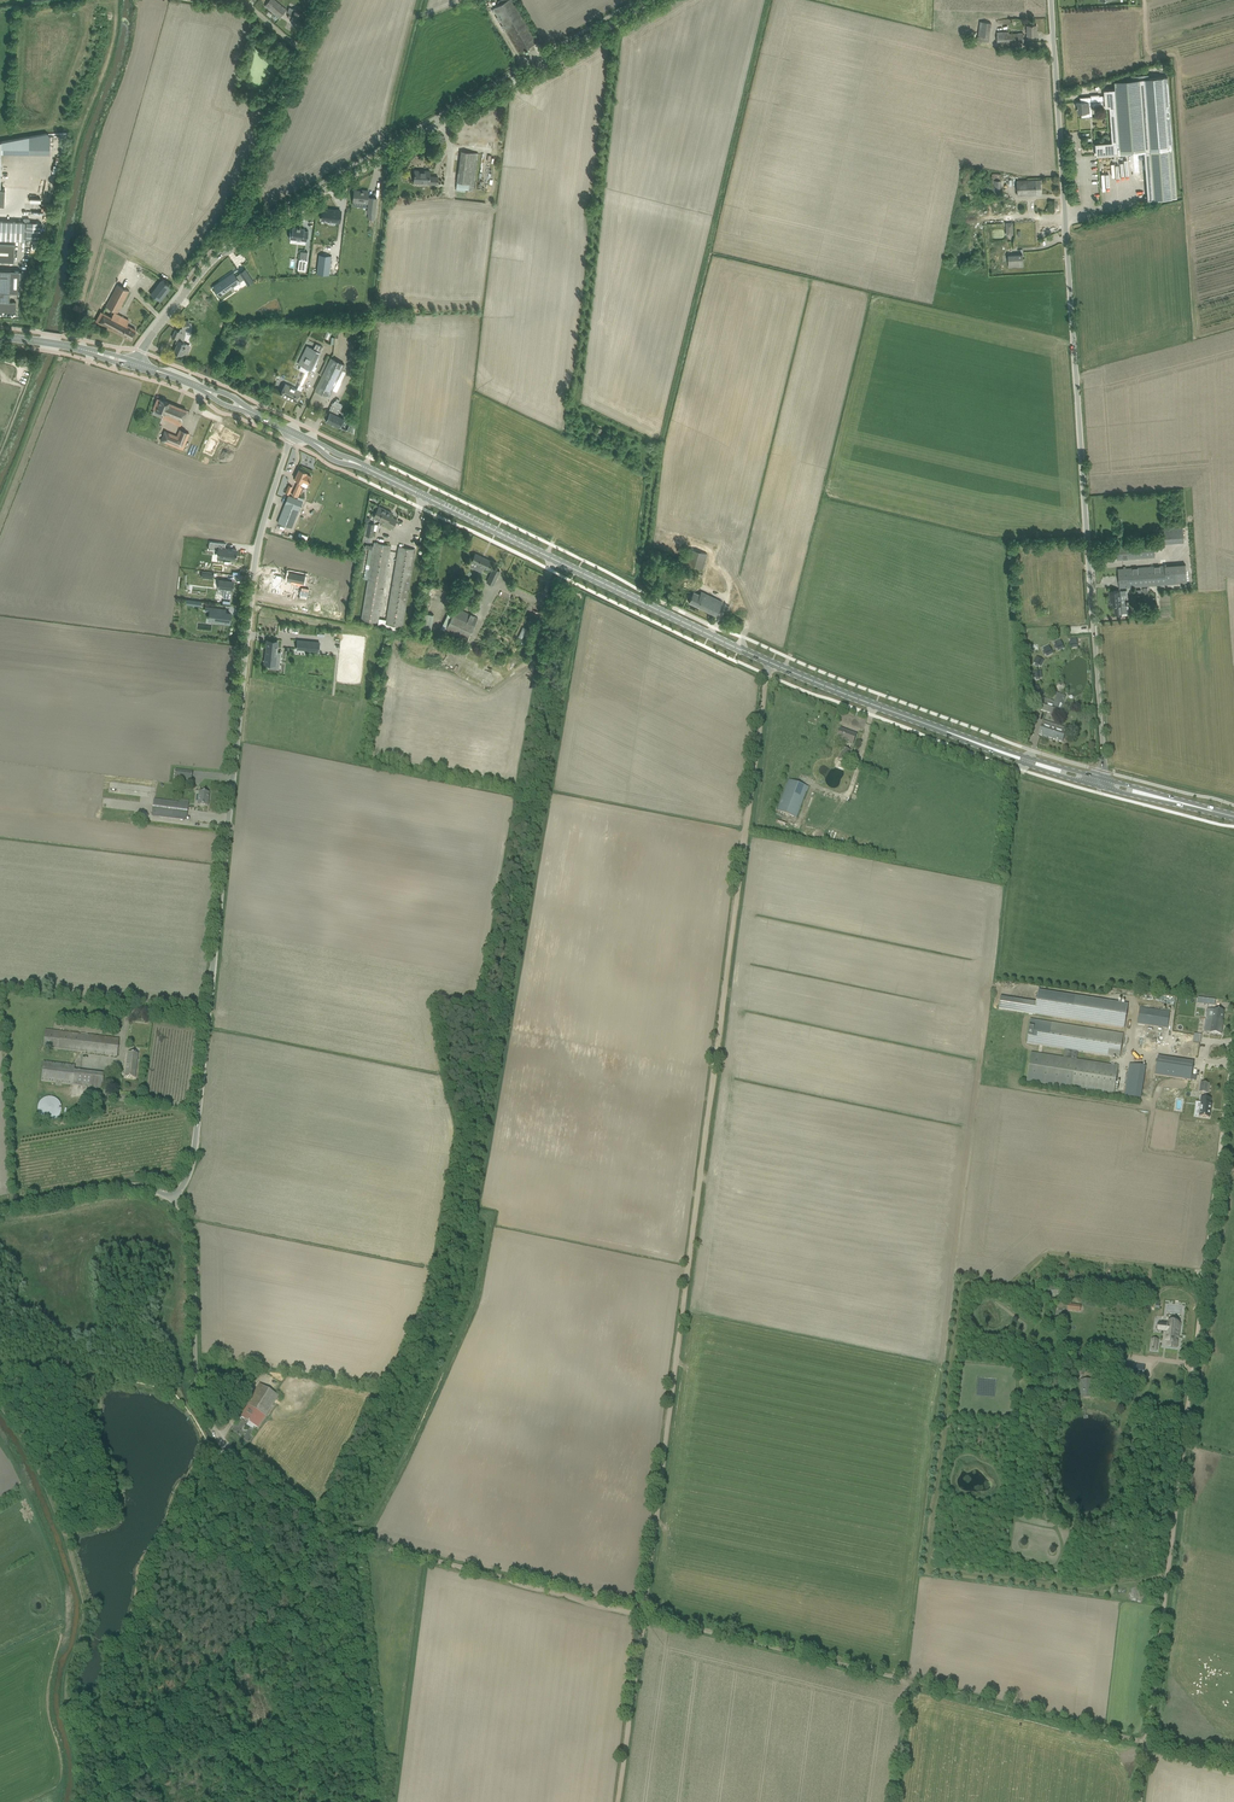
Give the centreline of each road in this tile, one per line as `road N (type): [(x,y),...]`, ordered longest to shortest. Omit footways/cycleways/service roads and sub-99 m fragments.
road 1 (unclassified): [(1101,779),(1051,0)]
road 2 (unclassified): [(176,1196),(199,1135),(254,567),(292,432)]
road 3 (primary): [(942,731),(704,634),(362,465)]
road 4 (track): [(1147,1742),(1225,1117)]
road 5 (track): [(641,1615),(1147,1742)]
road 6 (tertiary): [(234,243),(652,0)]
road 7 (unclassified): [(343,1540),(325,1536),(229,1446),(205,1411),(194,1369),(196,1233),(176,1196)]
road 8 (track): [(41,332),(76,156),(113,40),(116,0)]
road 9 (track): [(641,1615),(343,1540)]
road 10 (unclassified): [(234,243),(232,221),(316,20)]
road 11 (track): [(641,1615),(618,1801)]
road 12 (unclassified): [(0,1212),(136,1183),(176,1196)]
road 13 (primary): [(942,731),(1099,788)]
road 14 (primary): [(1101,779),(942,731)]
road 15 (tertiary): [(136,365),(156,329),(234,243)]
road 16 (track): [(68,1532),(36,1453),(0,1403)]

